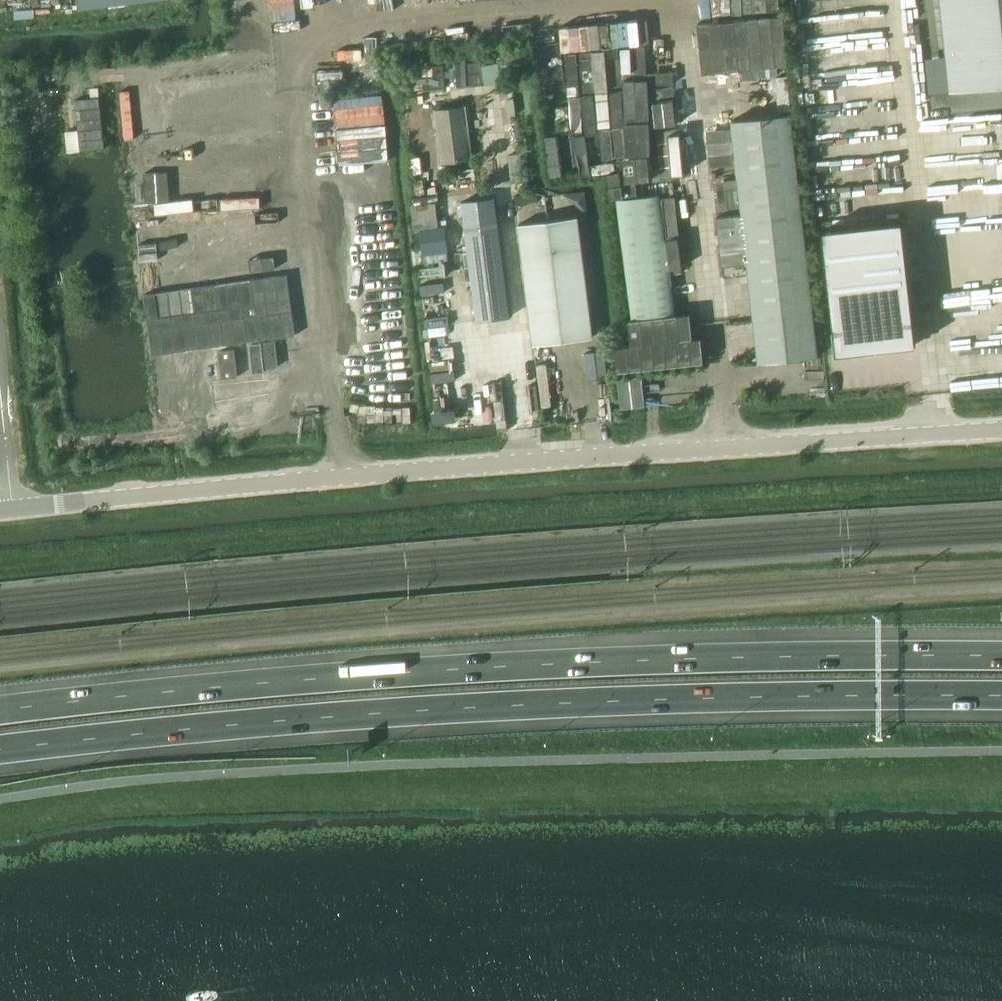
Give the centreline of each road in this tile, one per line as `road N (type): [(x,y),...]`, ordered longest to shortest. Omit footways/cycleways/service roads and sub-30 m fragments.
road 1 (unclassified): [(0,511),(519,460),(1001,428)]
road 2 (motorway): [(0,748),(525,701),(1001,694)]
road 3 (motorway): [(1001,654),(537,663),(295,677),(0,708)]

